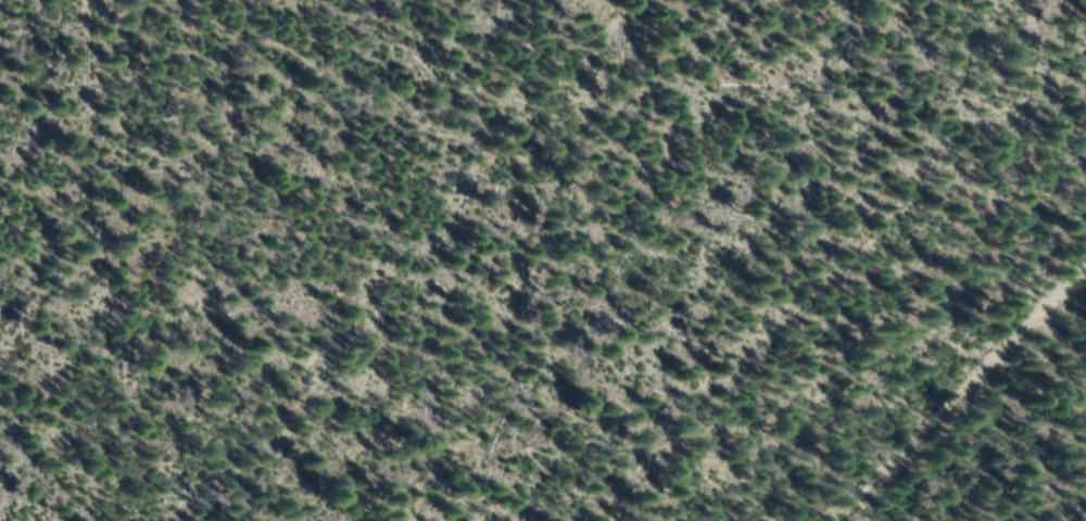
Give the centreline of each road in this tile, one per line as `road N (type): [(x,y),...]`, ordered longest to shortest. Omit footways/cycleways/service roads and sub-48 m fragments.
road 1 (track): [(871,520),(1085,305)]

